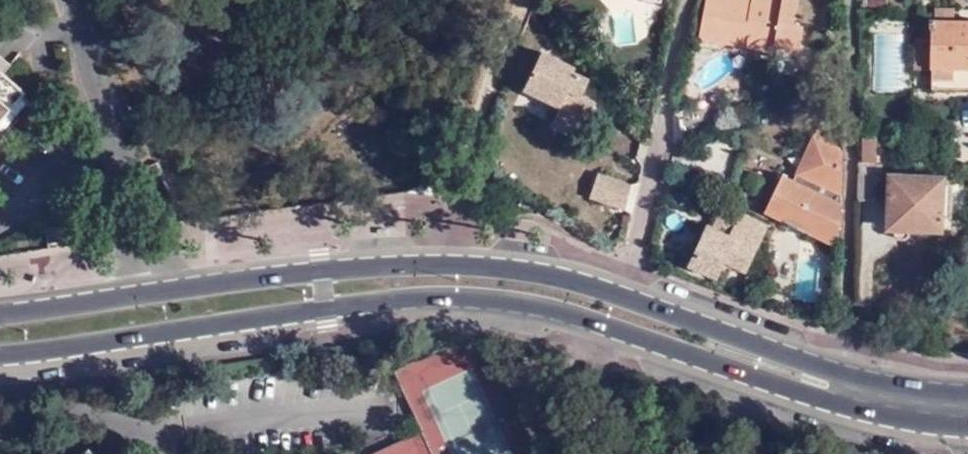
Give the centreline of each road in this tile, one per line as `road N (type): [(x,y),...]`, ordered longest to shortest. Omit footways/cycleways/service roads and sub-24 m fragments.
road 1 (secondary): [(967,394),(853,377),(582,284),(474,265),(321,270),(0,314)]
road 2 (secondary): [(0,356),(457,298),(526,306),(832,402),(967,427)]

